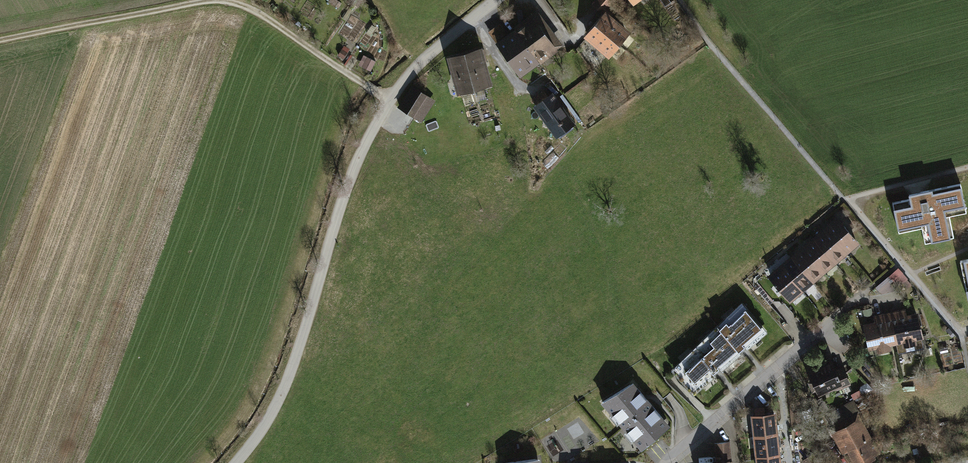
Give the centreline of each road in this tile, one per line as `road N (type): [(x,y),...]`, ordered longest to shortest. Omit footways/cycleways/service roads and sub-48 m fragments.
road 1 (residential): [(495,0),(414,70),(377,124),(341,205),(282,392),(236,462)]
road 2 (track): [(390,101),(267,18),(211,0),(0,40)]
road 3 (residential): [(669,462),(853,304),(893,301)]

